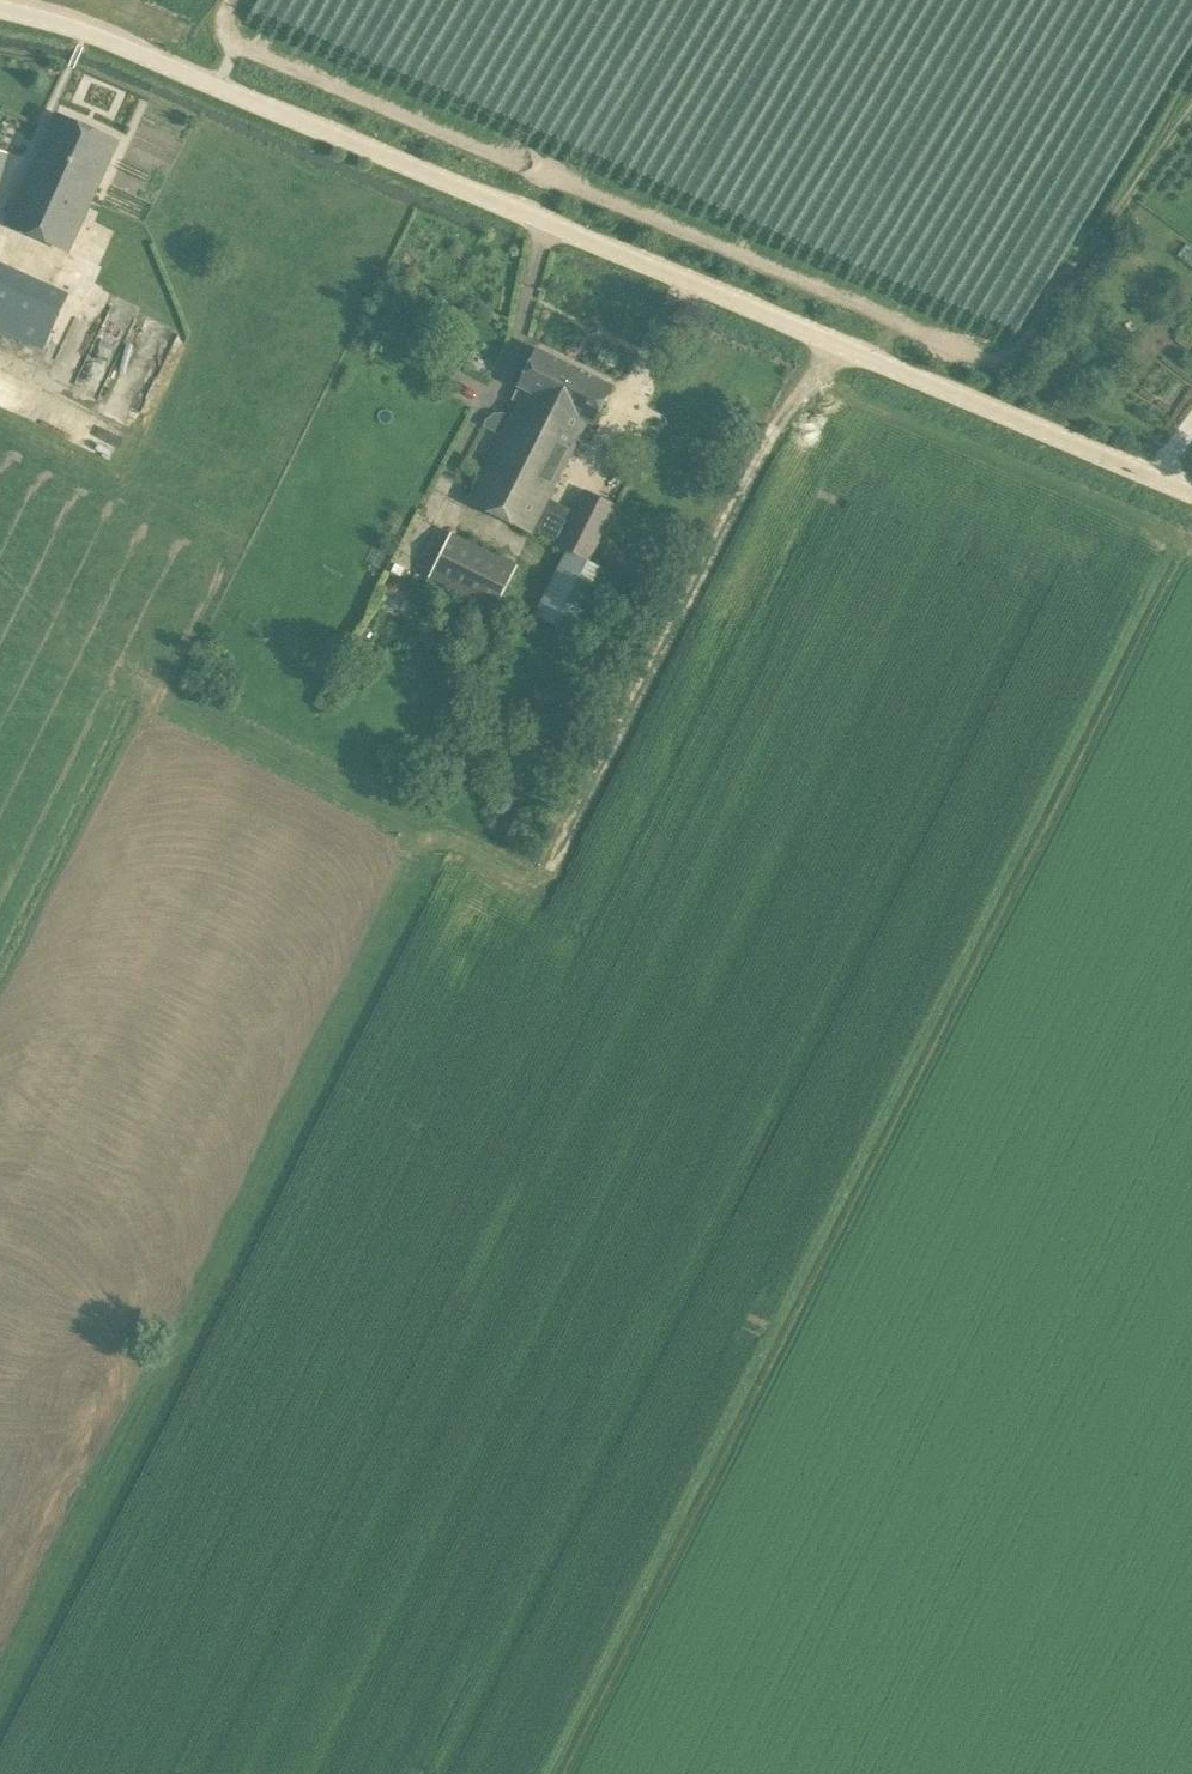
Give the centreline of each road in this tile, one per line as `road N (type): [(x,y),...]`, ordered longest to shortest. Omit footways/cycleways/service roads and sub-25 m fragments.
road 1 (track): [(0,1670),(428,833),(546,889),(829,342)]
road 2 (unclassified): [(1191,493),(126,49),(0,9)]
road 3 (track): [(233,45),(996,363),(1006,363),(1191,113)]

